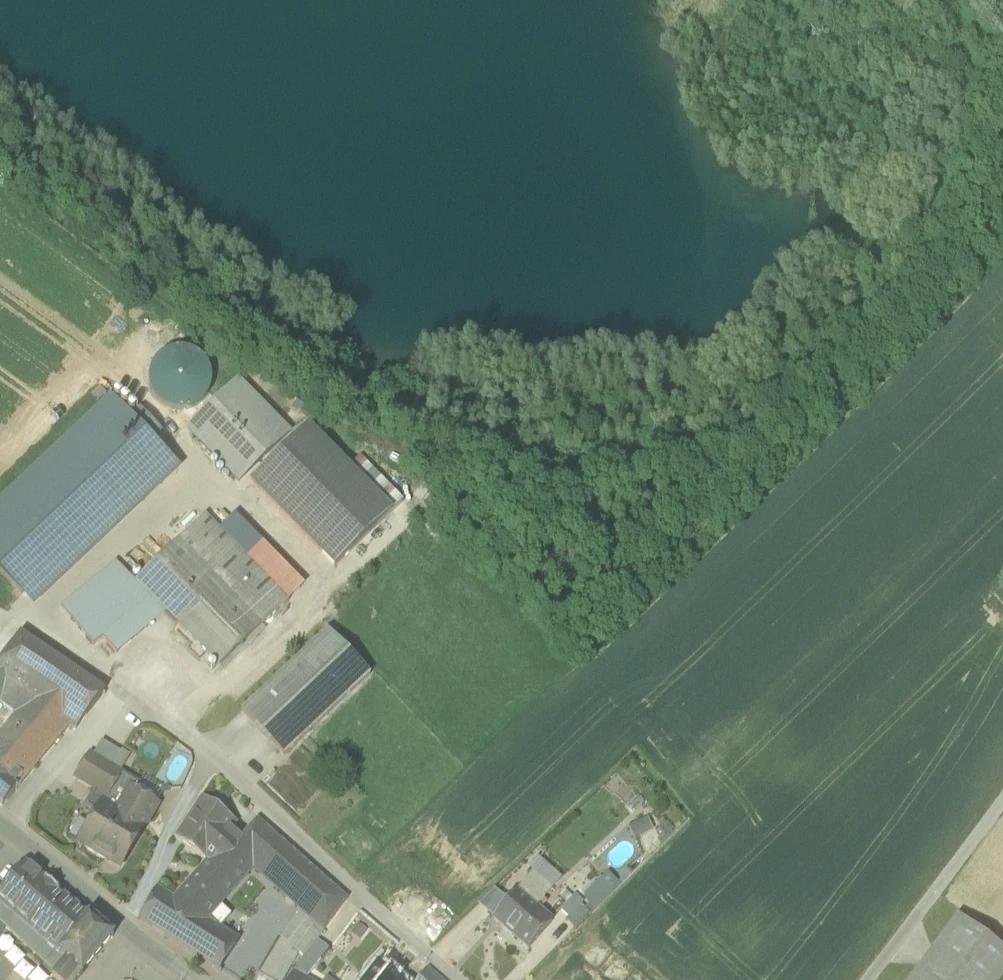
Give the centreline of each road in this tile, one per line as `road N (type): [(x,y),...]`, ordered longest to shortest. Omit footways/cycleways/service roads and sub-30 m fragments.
road 1 (residential): [(450,979),(211,760)]
road 2 (residential): [(211,760),(0,618)]
road 3 (residential): [(869,979),(1002,802)]
road 4 (residential): [(127,930),(211,760)]
road 5 (residential): [(127,930),(0,827)]

